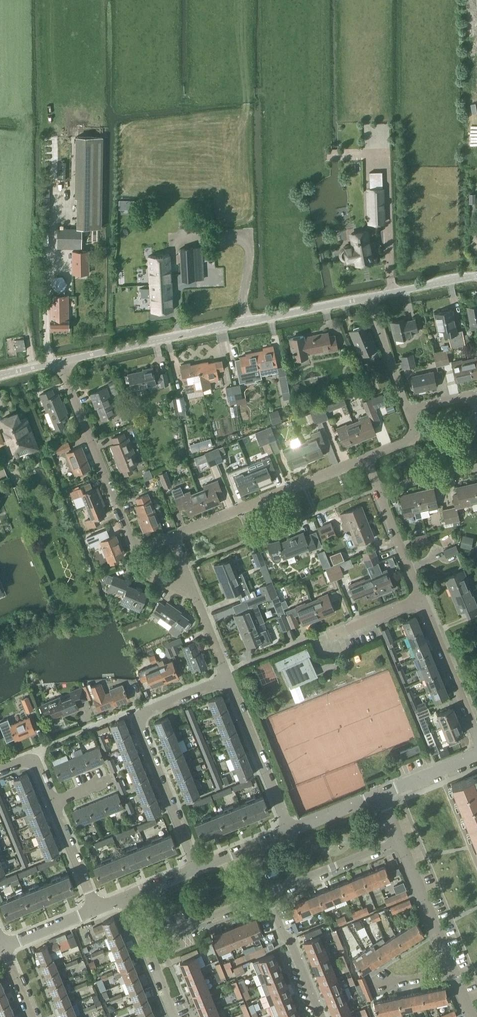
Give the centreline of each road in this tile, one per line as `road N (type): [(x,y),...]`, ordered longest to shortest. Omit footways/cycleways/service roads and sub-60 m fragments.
road 1 (unclassified): [(60,362),(369,298)]
road 2 (residential): [(227,676),(152,707),(139,724),(195,869)]
road 3 (residential): [(174,535),(366,460)]
road 4 (residential): [(134,550),(60,362)]
road 5 (residential): [(292,830),(227,676)]
road 6 (residential): [(421,600),(476,732)]
road 7 (residential): [(272,898),(403,845)]
road 8 (residential): [(146,949),(272,898)]
road 9 (residential): [(453,971),(403,845)]
road 10 (residential): [(322,1016),(272,898)]

